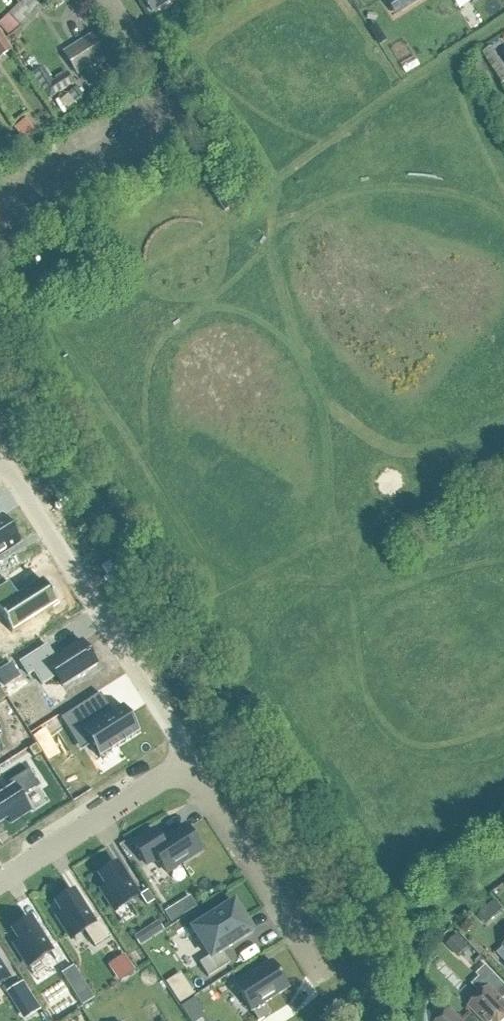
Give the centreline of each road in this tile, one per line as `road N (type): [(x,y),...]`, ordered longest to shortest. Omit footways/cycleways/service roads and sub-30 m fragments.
road 1 (residential): [(0,459),(184,748),(184,768)]
road 2 (residential): [(184,768),(330,996)]
road 3 (residential): [(2,882),(184,768)]

